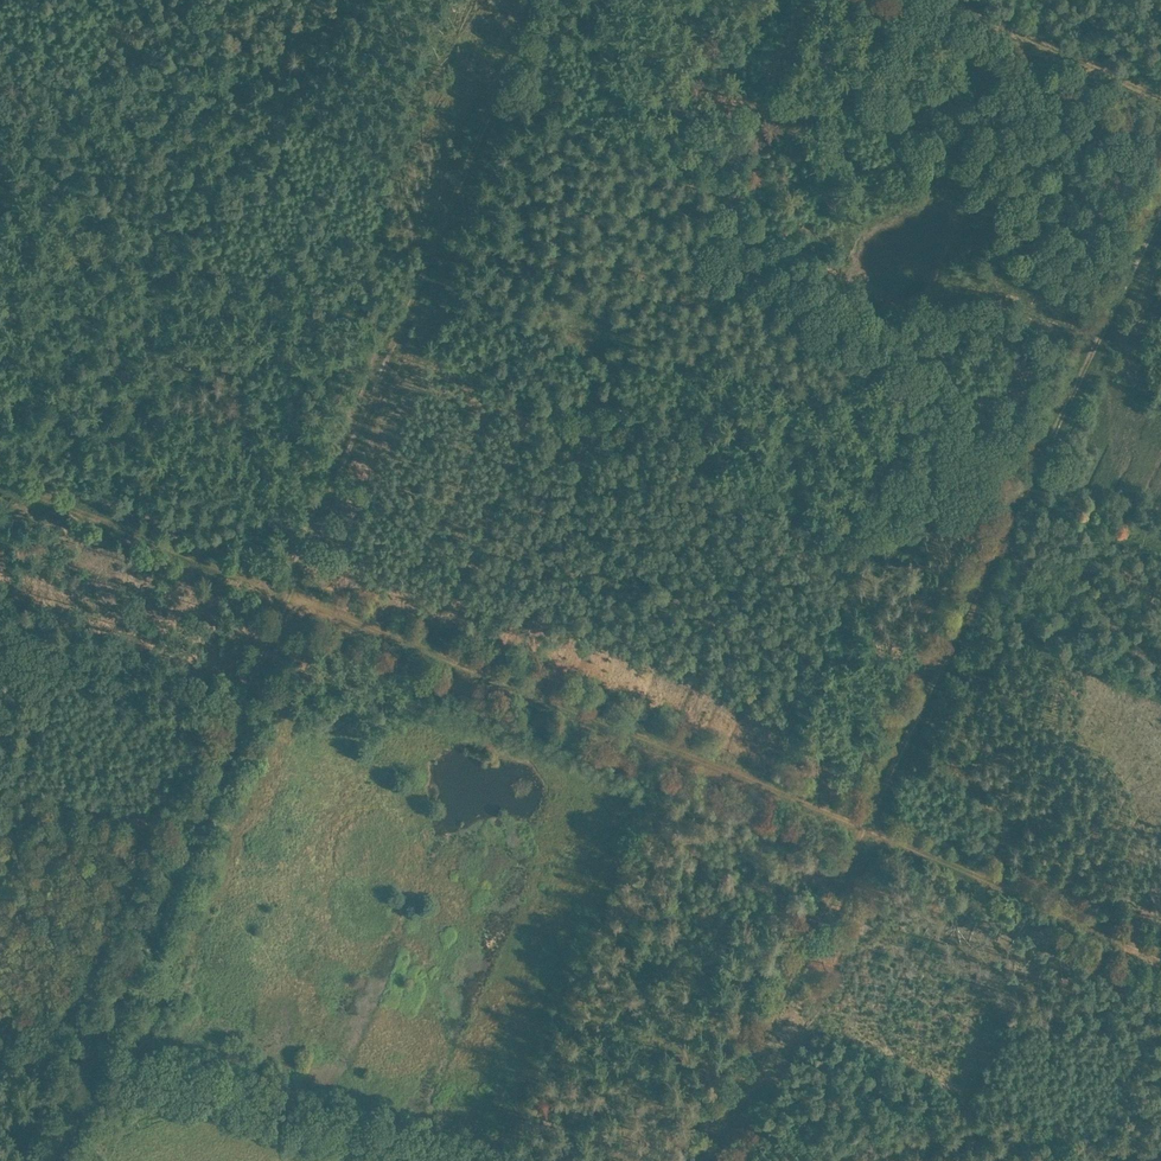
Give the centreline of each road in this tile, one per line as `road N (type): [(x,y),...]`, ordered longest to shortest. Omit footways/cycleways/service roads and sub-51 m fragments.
road 1 (track): [(858,831),(0,479)]
road 2 (track): [(49,1160),(286,598),(297,541),(387,345)]
road 3 (track): [(1030,460),(695,1160)]
road 4 (track): [(387,345),(536,0)]
road 5 (track): [(1030,460),(1160,191)]
road 6 (track): [(942,0),(1160,97)]

